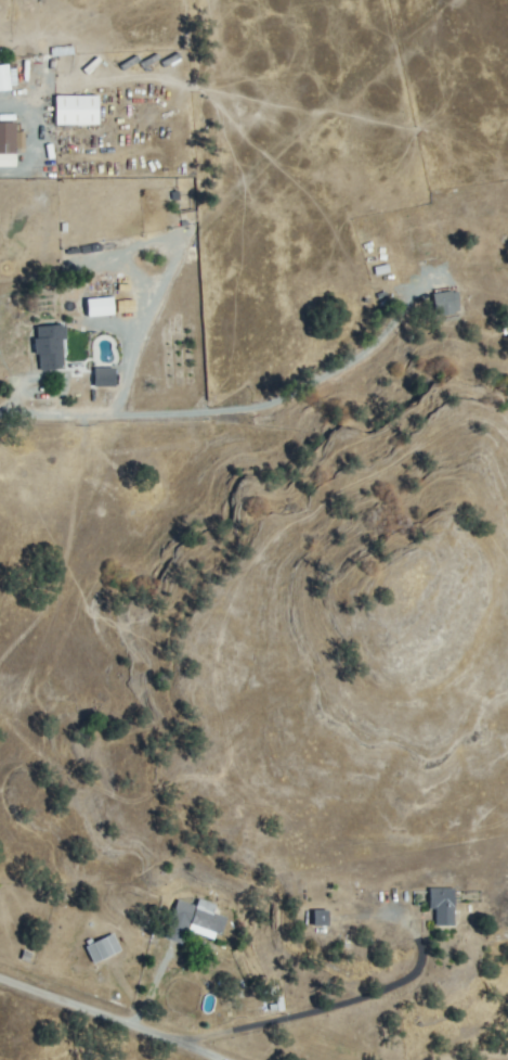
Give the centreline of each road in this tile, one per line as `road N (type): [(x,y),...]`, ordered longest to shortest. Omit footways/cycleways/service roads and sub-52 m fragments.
road 1 (residential): [(0,978),(223,1059)]

